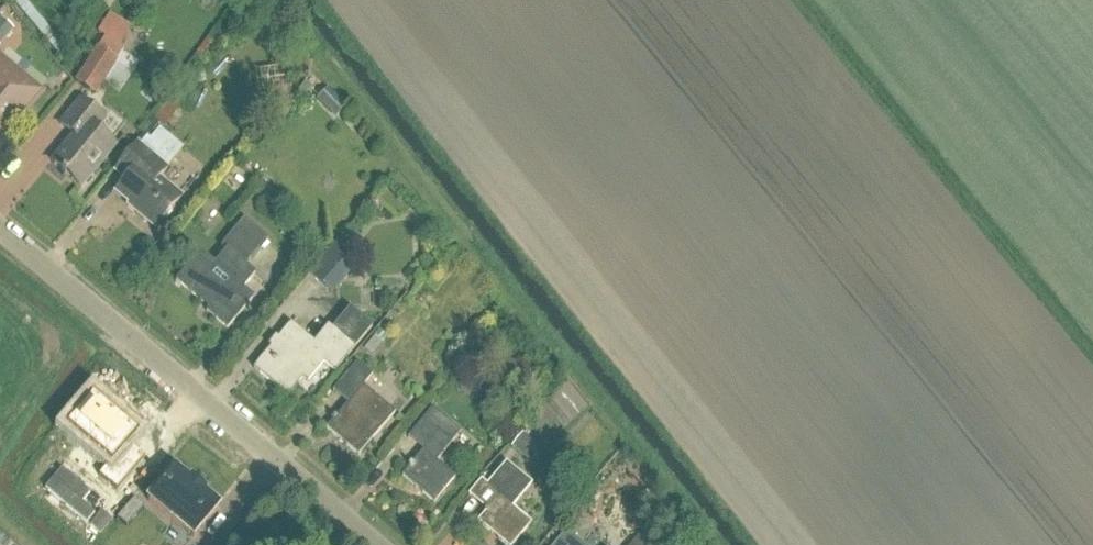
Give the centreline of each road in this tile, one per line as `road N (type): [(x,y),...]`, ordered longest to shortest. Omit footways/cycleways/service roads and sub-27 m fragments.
road 1 (unclassified): [(373,544),(0,230)]

